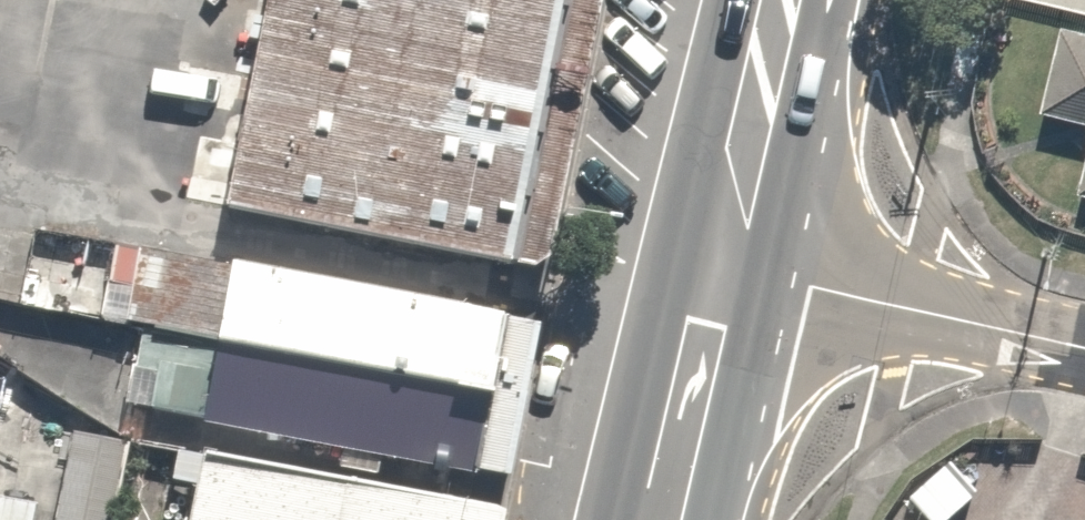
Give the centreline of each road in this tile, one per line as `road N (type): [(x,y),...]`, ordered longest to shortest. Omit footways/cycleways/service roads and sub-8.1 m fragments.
road 1 (residential): [(721,267),(1084,349)]
road 2 (secondary): [(721,267),(777,0)]
road 3 (secondary): [(663,519),(721,267)]

